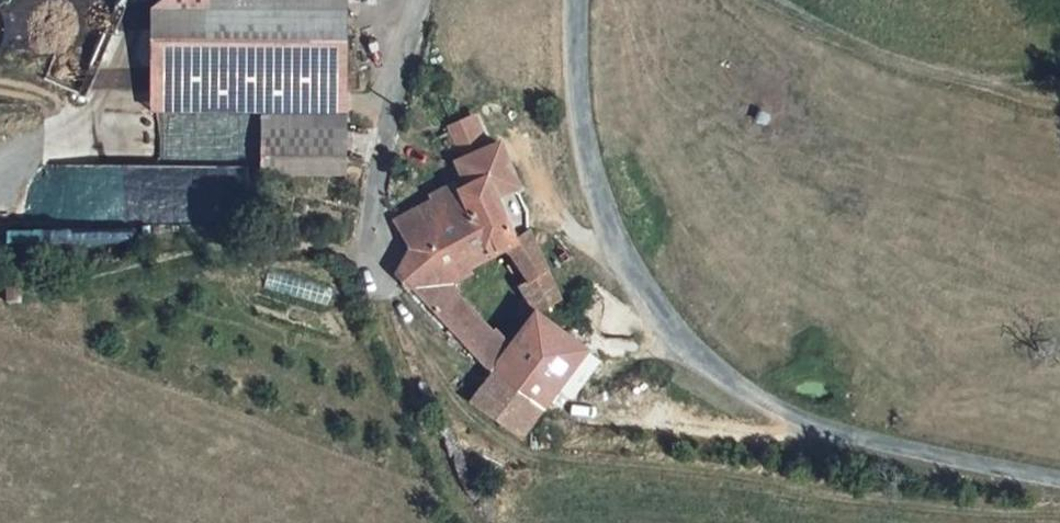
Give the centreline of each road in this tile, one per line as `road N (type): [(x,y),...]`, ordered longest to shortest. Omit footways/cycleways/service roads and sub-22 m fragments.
road 1 (tertiary): [(1059,472),(803,421),(708,364),(654,299),(581,141),(579,0)]
road 2 (residential): [(419,0),(385,139),(376,225),(390,297)]
road 3 (track): [(612,418),(780,433),(803,421)]

